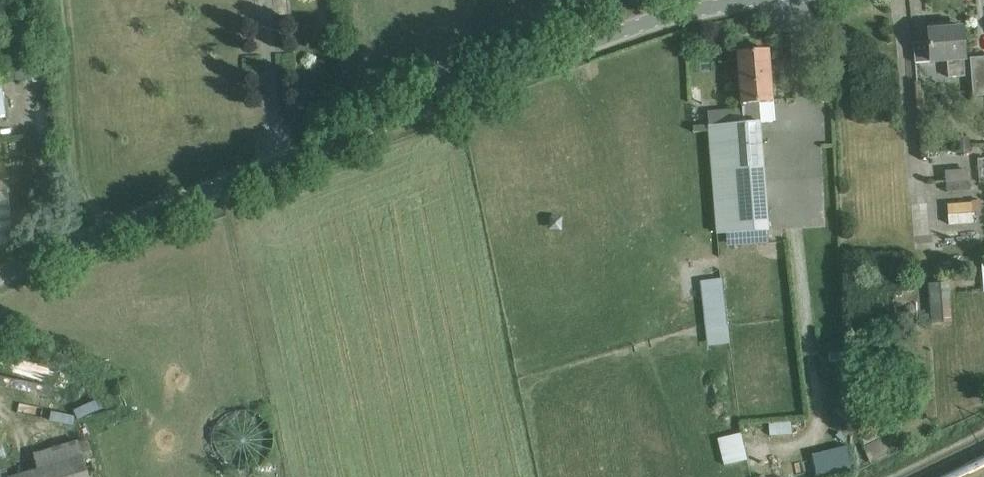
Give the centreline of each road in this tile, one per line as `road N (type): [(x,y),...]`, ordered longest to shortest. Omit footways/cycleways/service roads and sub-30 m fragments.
road 1 (unclassified): [(0,275),(641,23),(754,0)]

